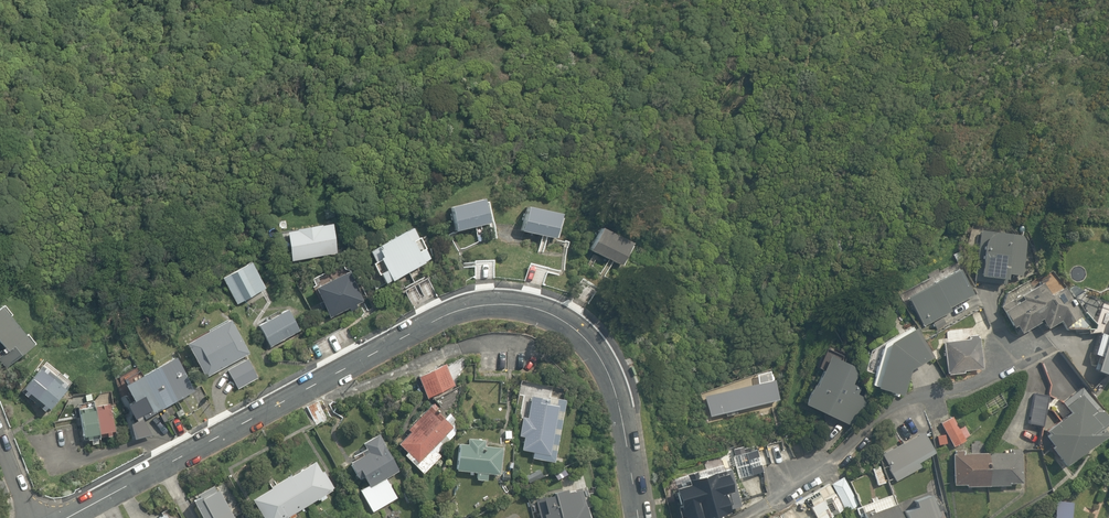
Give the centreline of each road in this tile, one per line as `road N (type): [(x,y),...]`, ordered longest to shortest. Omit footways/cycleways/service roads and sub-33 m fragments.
road 1 (residential): [(62,517),(453,312),(502,304),(556,313),(594,346),(619,394),(642,517)]
road 2 (residential): [(1042,350),(964,387),(892,407),(822,470),(736,517)]

